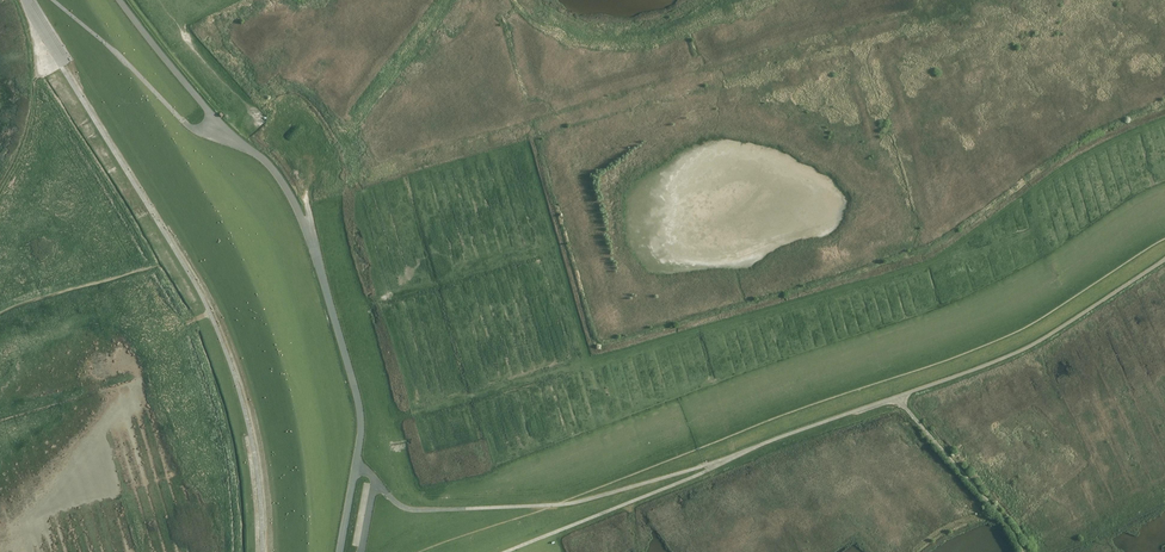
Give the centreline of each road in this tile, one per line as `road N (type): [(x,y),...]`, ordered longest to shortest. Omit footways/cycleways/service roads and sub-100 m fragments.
road 1 (track): [(505,551),(770,441),(988,364),(1164,260)]
road 2 (track): [(263,551),(250,422),(213,314),(28,0)]
road 3 (track): [(737,456),(557,505),(423,510),(401,506),(375,480)]
road 4 (track): [(895,398),(1002,519),(1020,551)]
road 5 (track): [(50,0),(189,127)]

